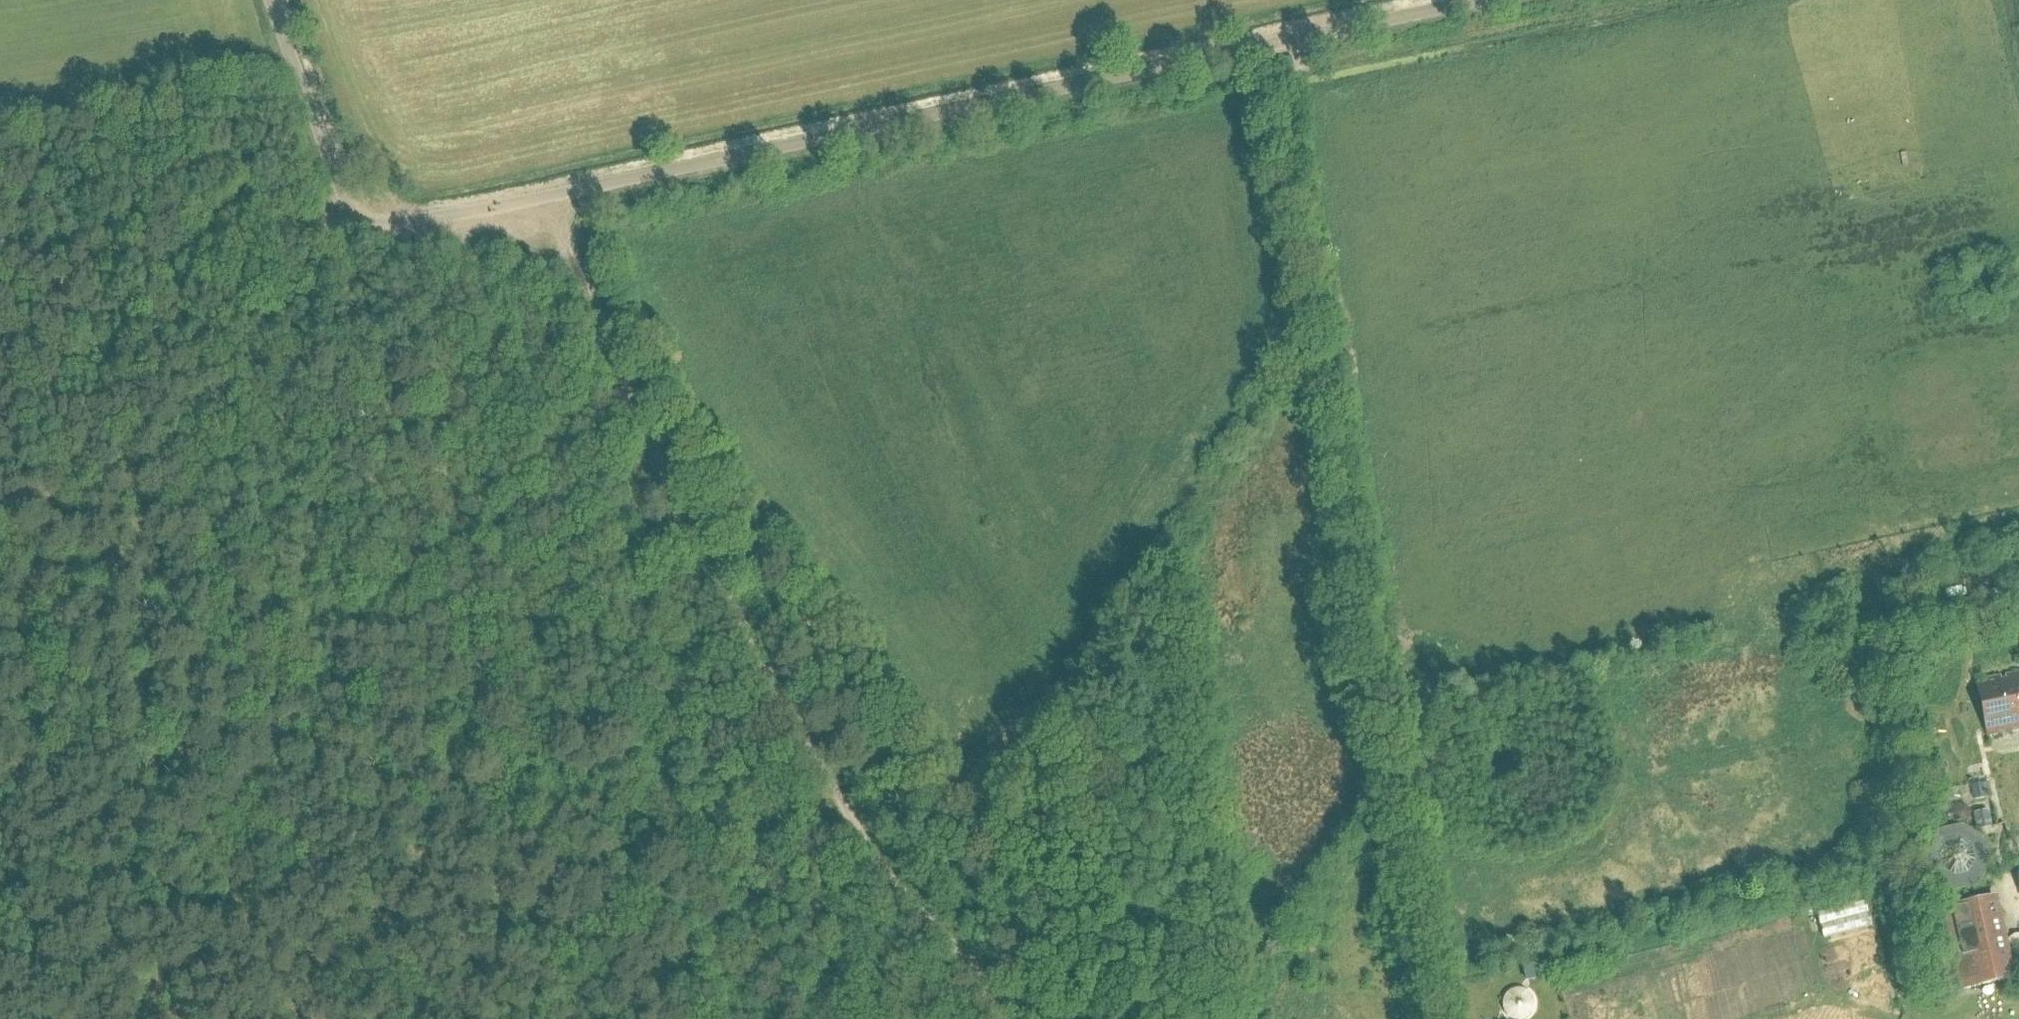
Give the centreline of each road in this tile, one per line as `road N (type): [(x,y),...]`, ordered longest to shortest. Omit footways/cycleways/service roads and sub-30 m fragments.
road 1 (unclassified): [(1482,0),(389,225),(348,206),(272,0)]
road 2 (track): [(544,197),(709,560),(810,747),(855,821),(1003,1018)]
road 3 (track): [(0,252),(61,267),(118,268),(333,233),(370,219)]
road 4 (track): [(952,945),(1078,958),(1173,988),(1231,1018)]

